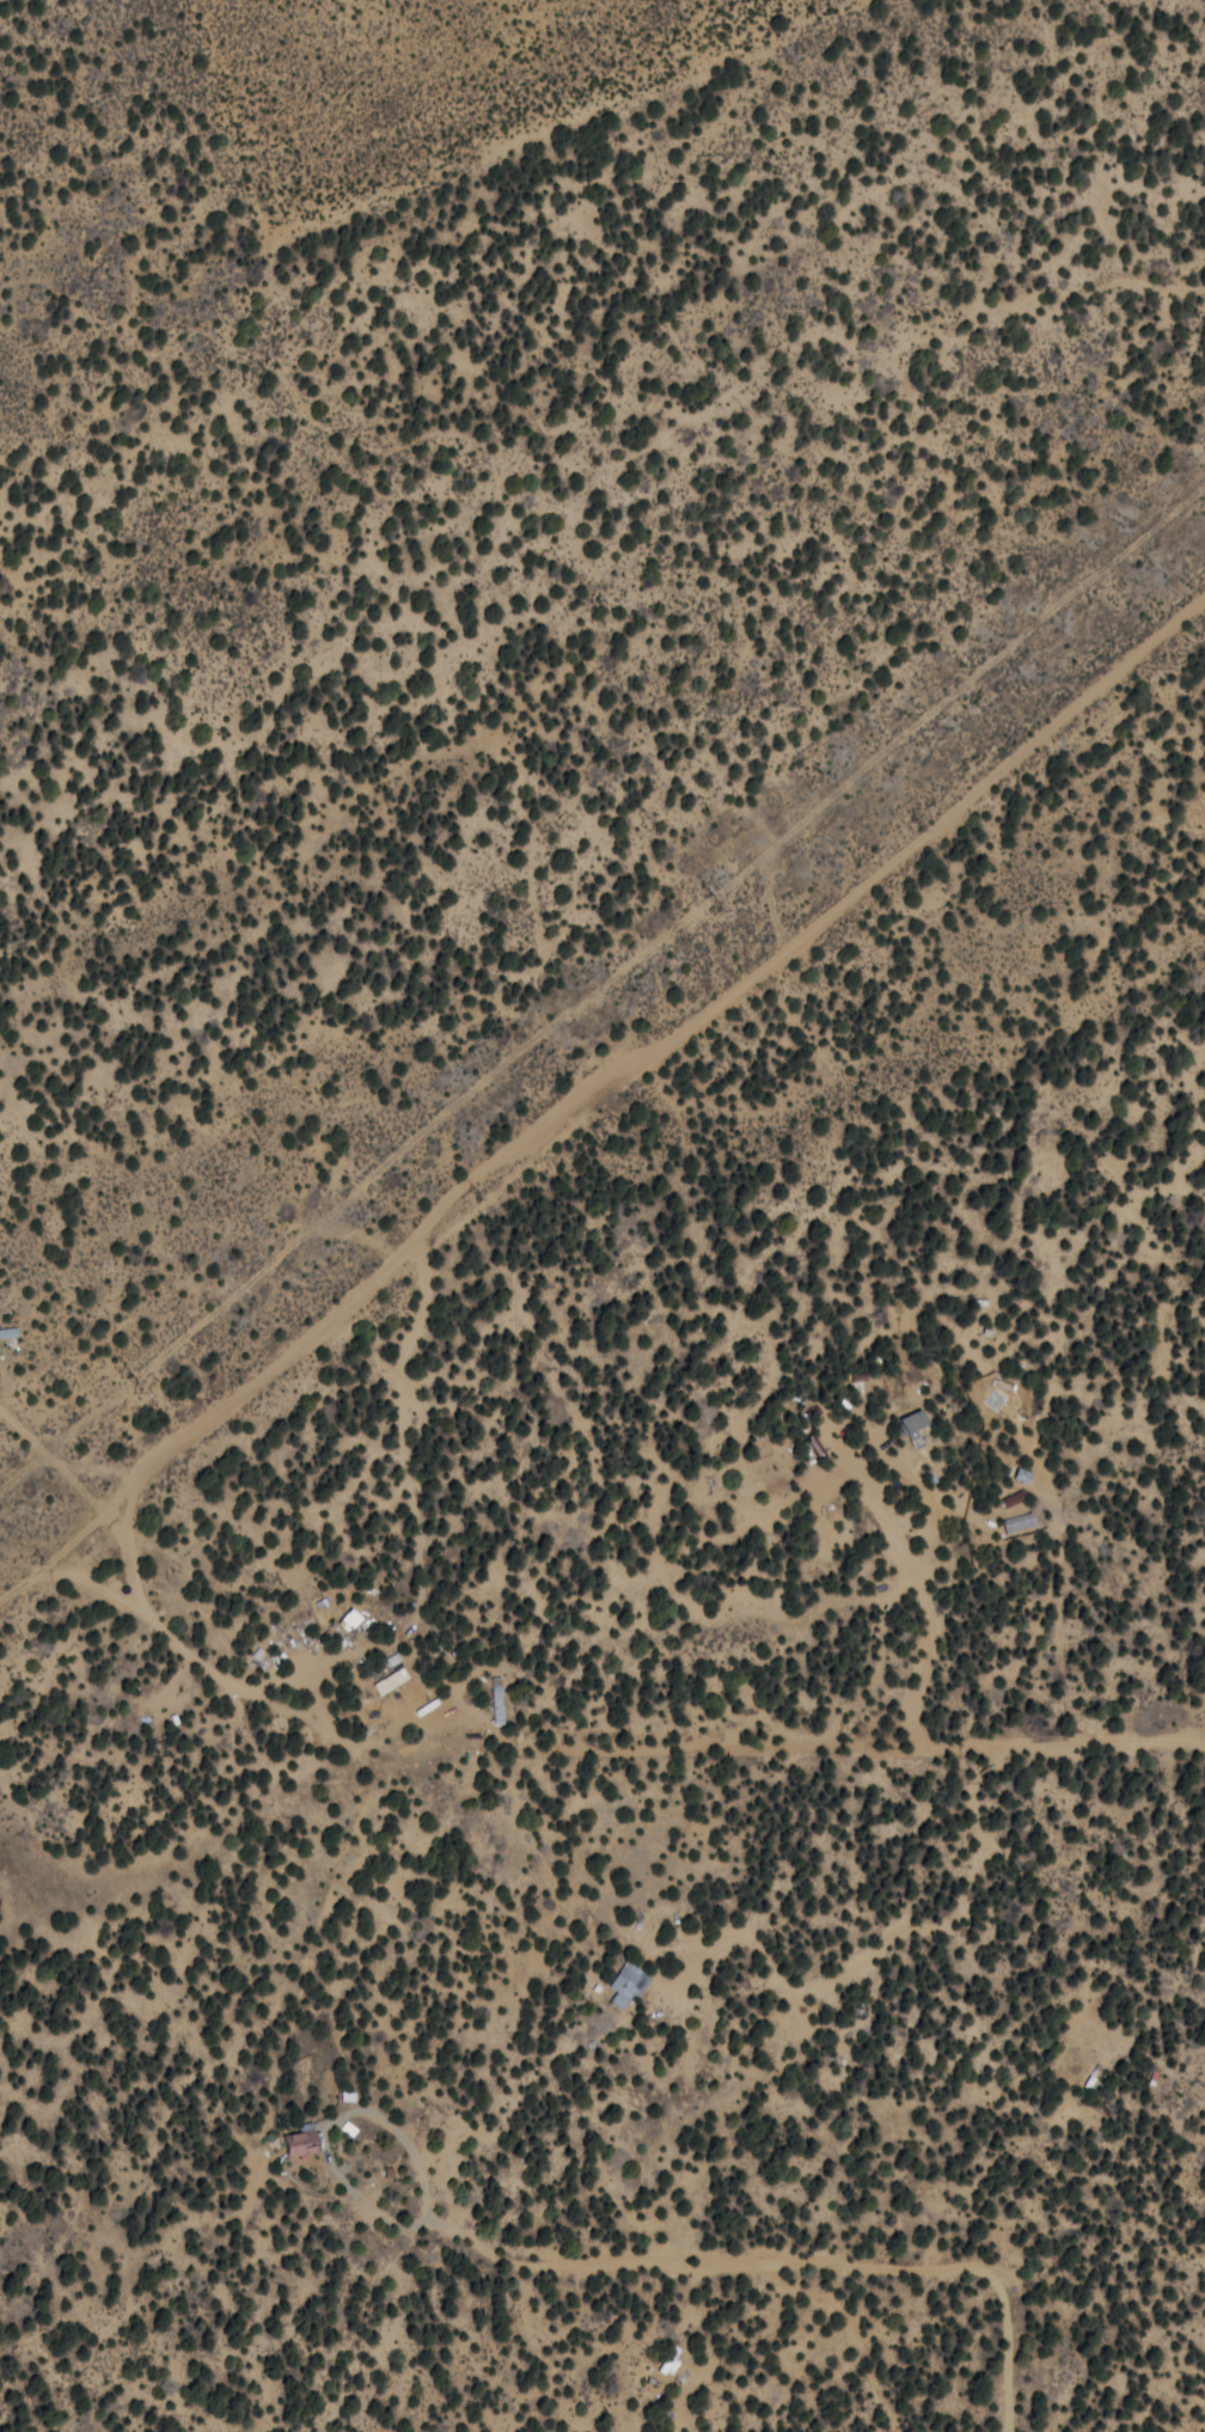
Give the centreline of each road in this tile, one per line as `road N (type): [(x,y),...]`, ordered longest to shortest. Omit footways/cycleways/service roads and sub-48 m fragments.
road 1 (residential): [(1204,511),(0,1519)]

